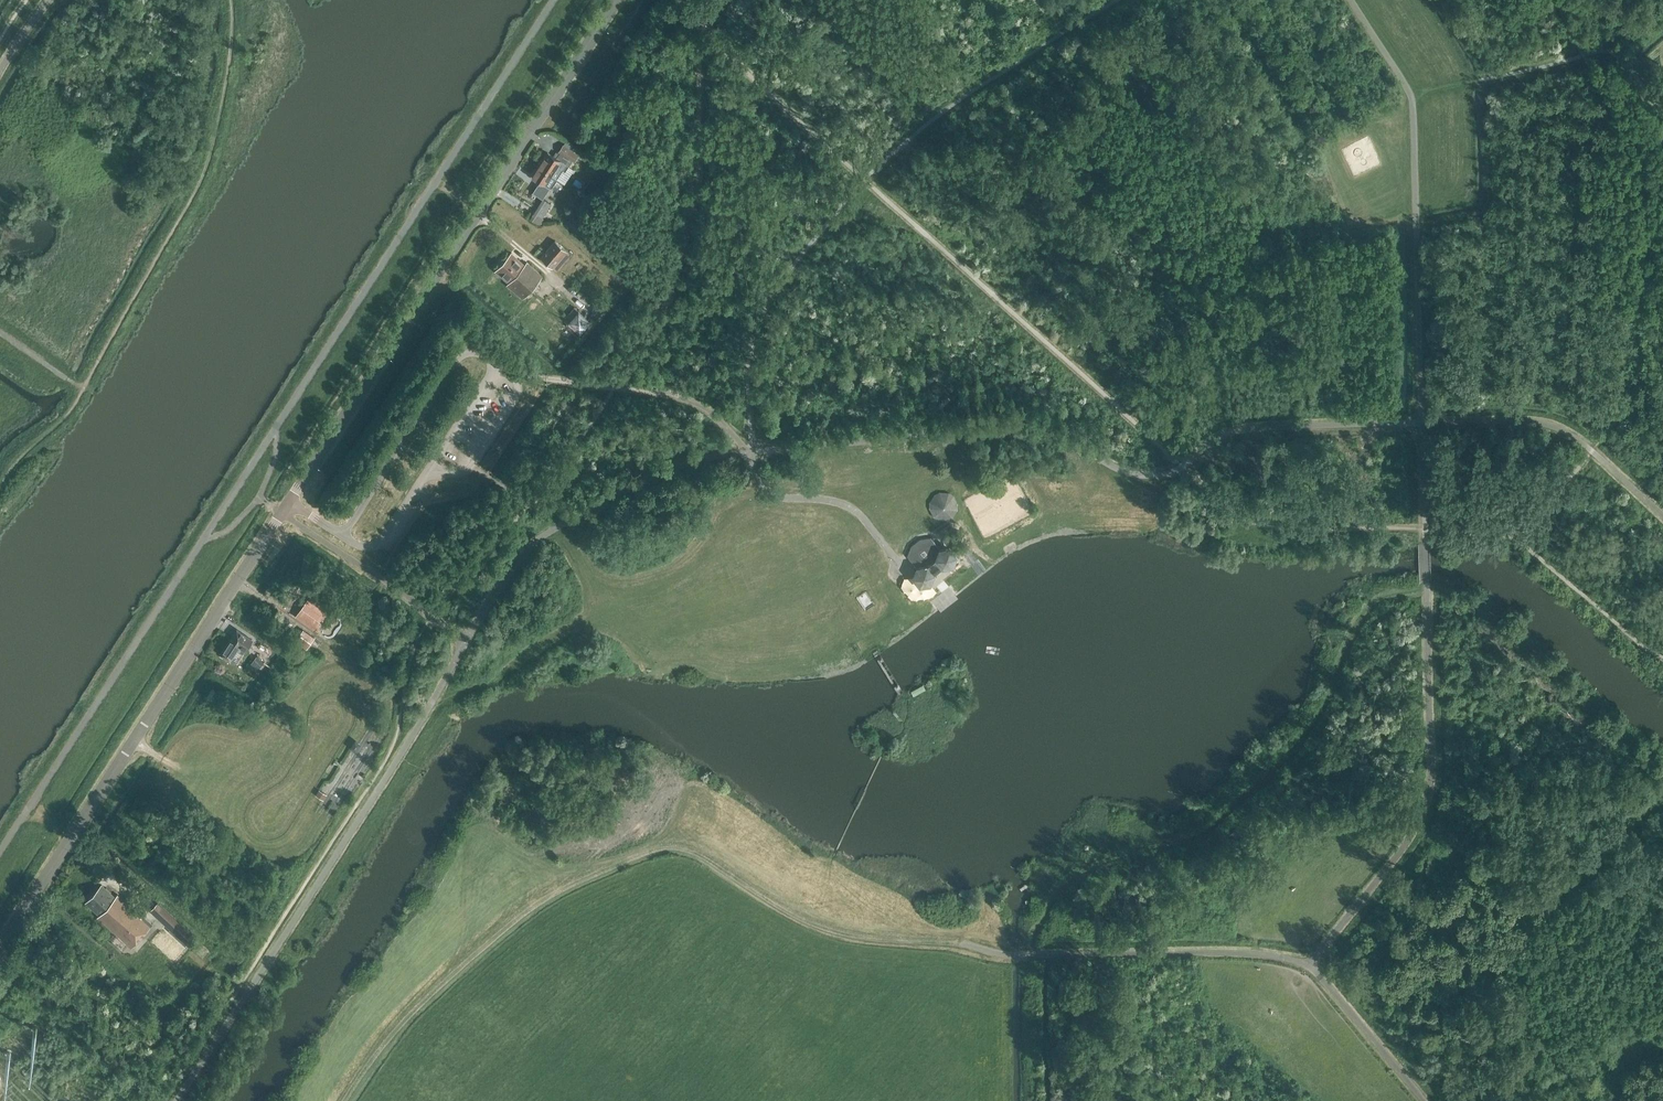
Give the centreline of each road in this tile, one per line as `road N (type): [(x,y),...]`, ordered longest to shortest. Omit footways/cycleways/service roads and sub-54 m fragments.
road 1 (tertiary): [(0,951),(617,0)]
road 2 (track): [(966,943),(1014,955),(1247,953),(1310,966)]
road 3 (track): [(583,300),(436,181)]

